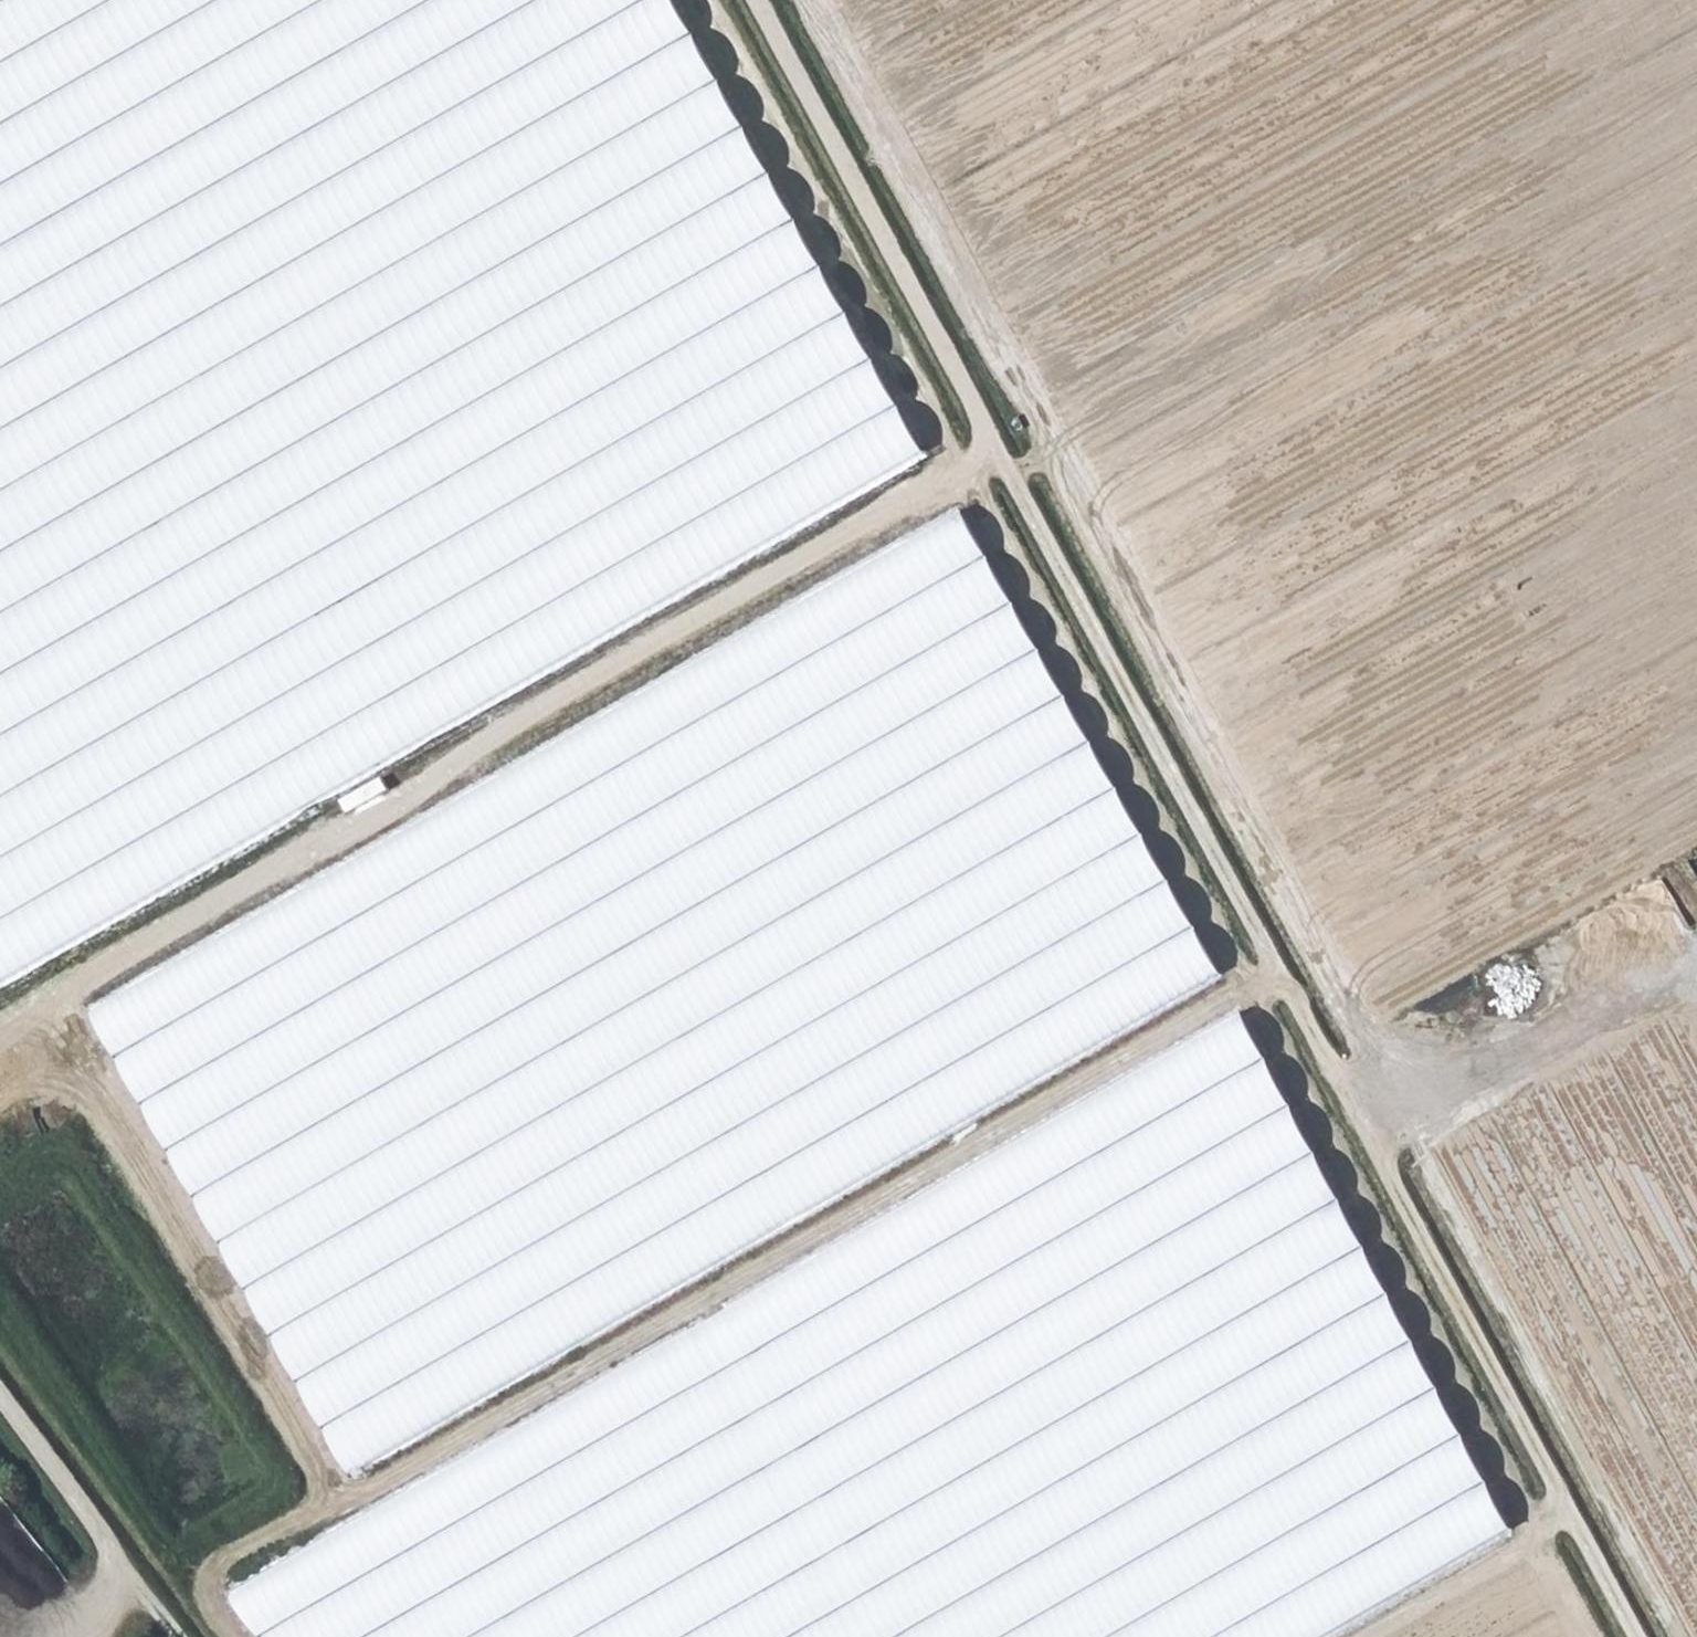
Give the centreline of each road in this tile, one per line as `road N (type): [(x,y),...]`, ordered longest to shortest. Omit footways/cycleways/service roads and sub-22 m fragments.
road 1 (track): [(757,0),(1628,1636)]
road 2 (track): [(0,1405),(171,1636)]

